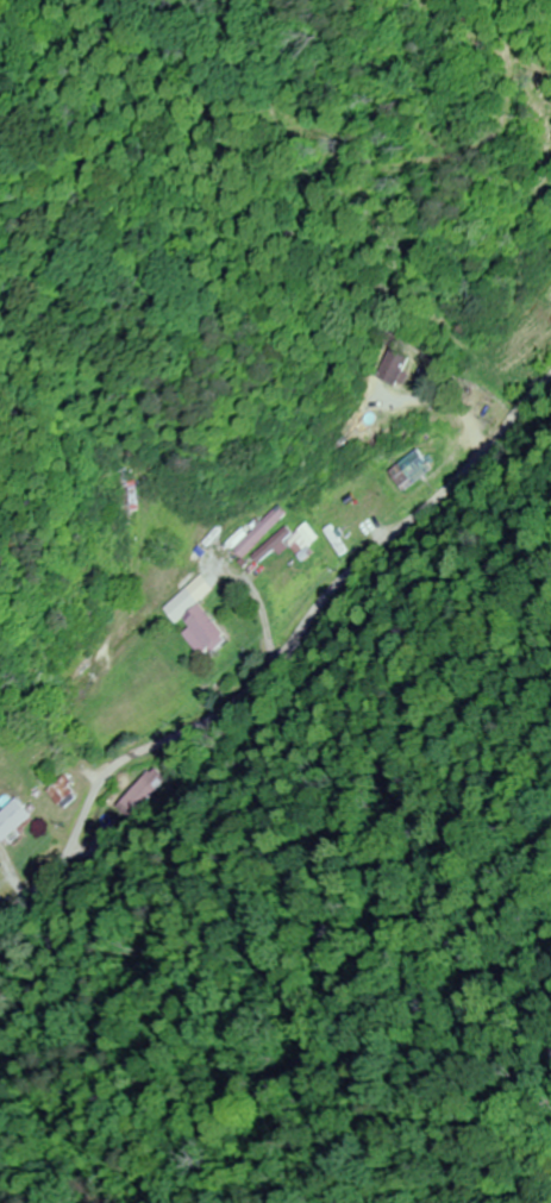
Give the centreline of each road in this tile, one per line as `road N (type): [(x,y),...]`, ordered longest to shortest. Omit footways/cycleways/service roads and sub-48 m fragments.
road 1 (residential): [(0,918),(51,876),(105,775),(253,685),(340,581),(447,489),(550,375)]

